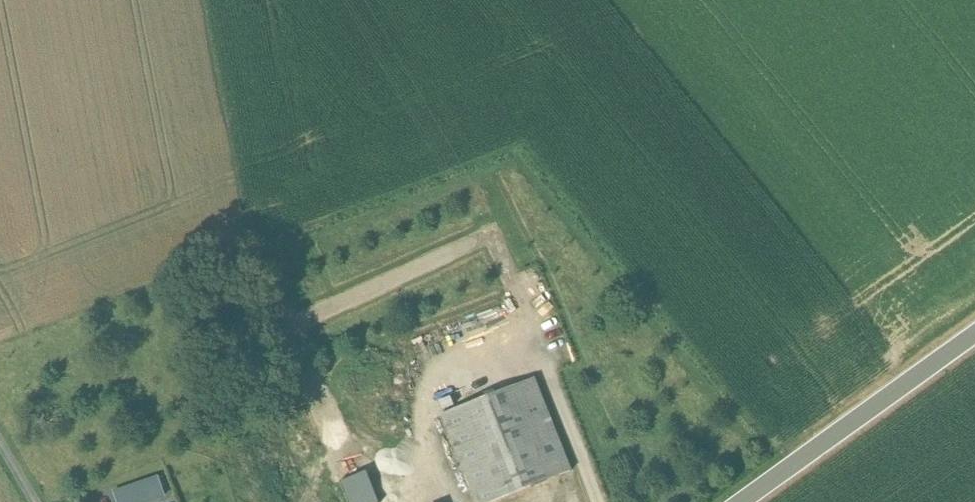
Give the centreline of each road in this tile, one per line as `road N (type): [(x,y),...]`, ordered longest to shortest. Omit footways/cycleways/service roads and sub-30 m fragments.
road 1 (tertiary): [(974,334),(742,501)]

